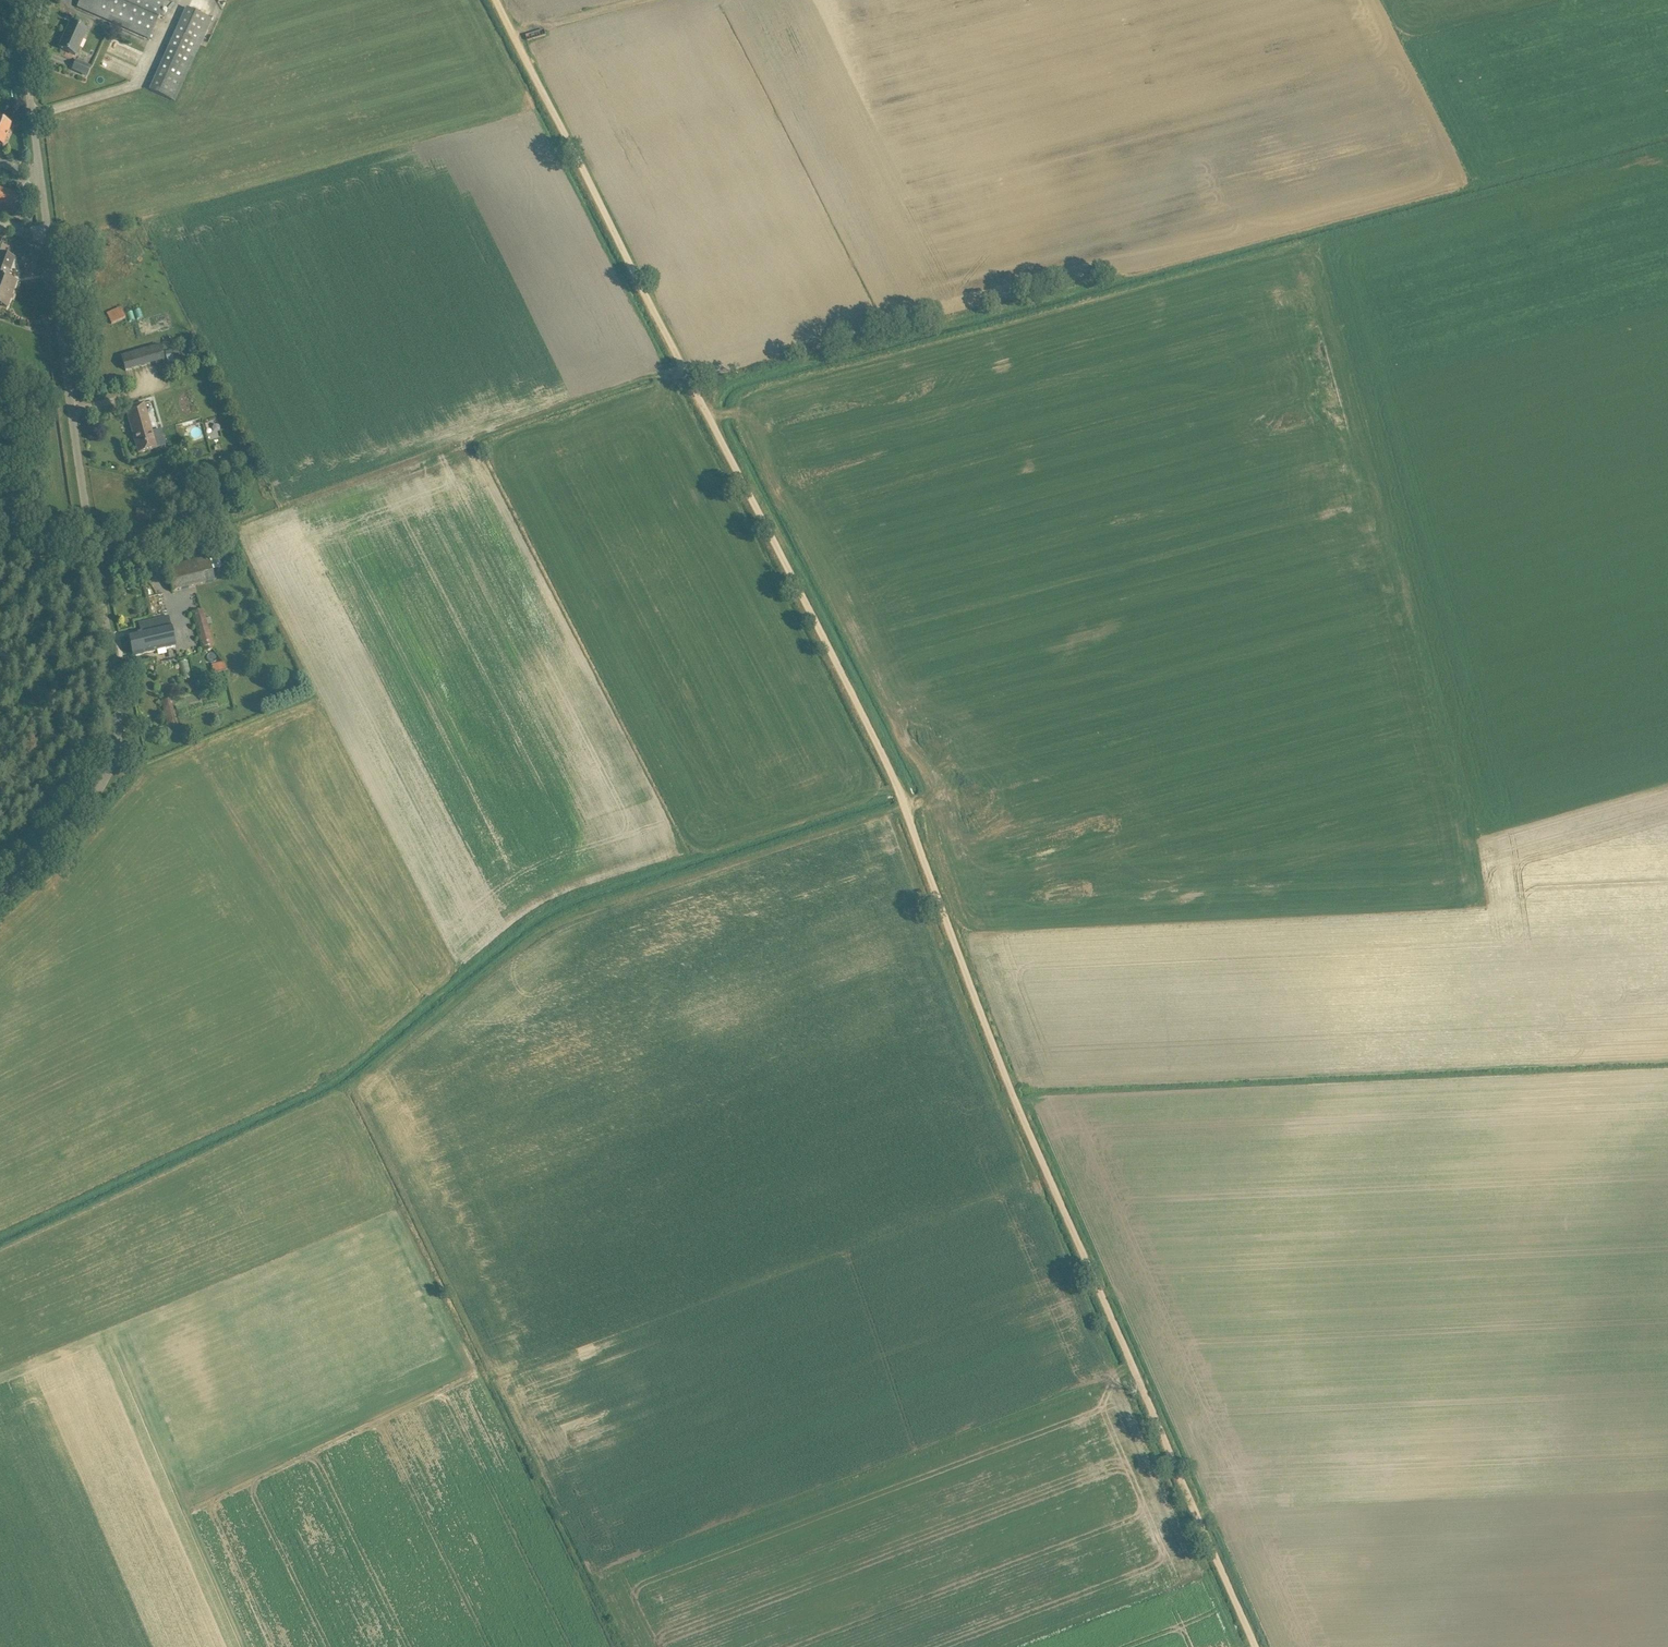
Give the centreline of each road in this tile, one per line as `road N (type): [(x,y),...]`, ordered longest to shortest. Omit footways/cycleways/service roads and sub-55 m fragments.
road 1 (track): [(497,0),(907,804),(1048,1172),(1258,1646)]
road 2 (unclassified): [(0,892),(102,789),(120,704),(15,0)]

